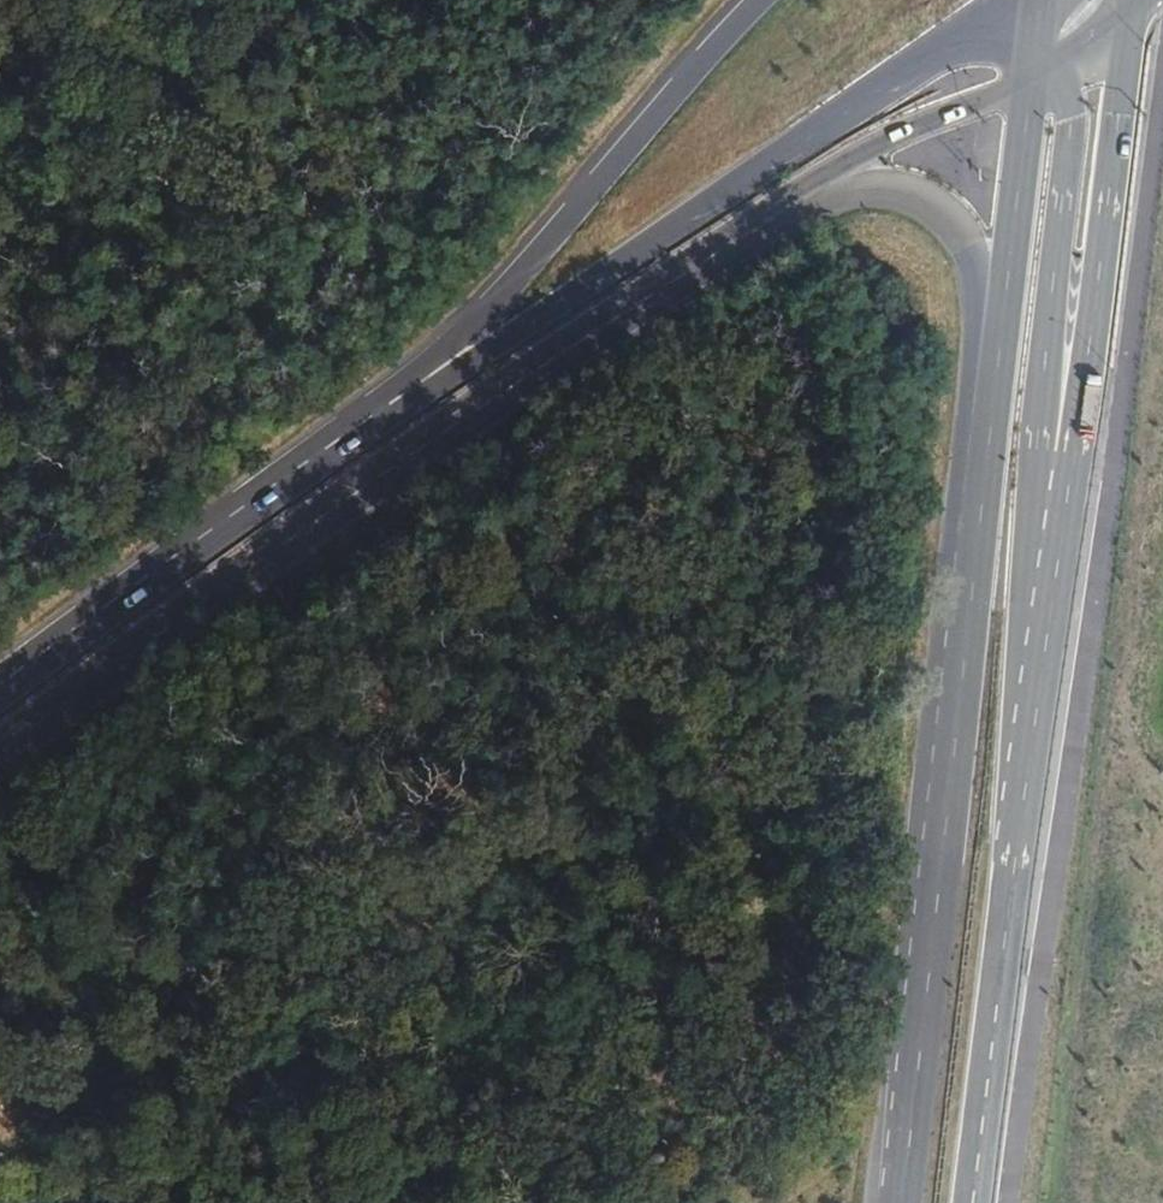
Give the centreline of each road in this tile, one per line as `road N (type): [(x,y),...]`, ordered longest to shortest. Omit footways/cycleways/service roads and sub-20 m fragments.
road 1 (secondary): [(0,752),(807,190)]
road 2 (primary): [(996,343),(899,1202)]
road 3 (secondary): [(973,34),(425,394)]
road 4 (primary): [(1047,638),(1130,8)]
road 5 (primary): [(1047,638),(1047,331),(1070,129),(1032,80)]
road 6 (primary): [(973,1202),(1047,638)]
road 7 (secondary): [(425,394),(0,694)]
road 8 (primary): [(760,0),(425,394)]
road 9 (primary): [(807,190),(888,186),(938,212),(971,255),(996,343)]
road 10 (primary): [(1032,80),(996,343)]
road 11 (secondary): [(807,190),(870,151),(1032,80)]
road 12 (secondary): [(1032,80),(1130,8)]

